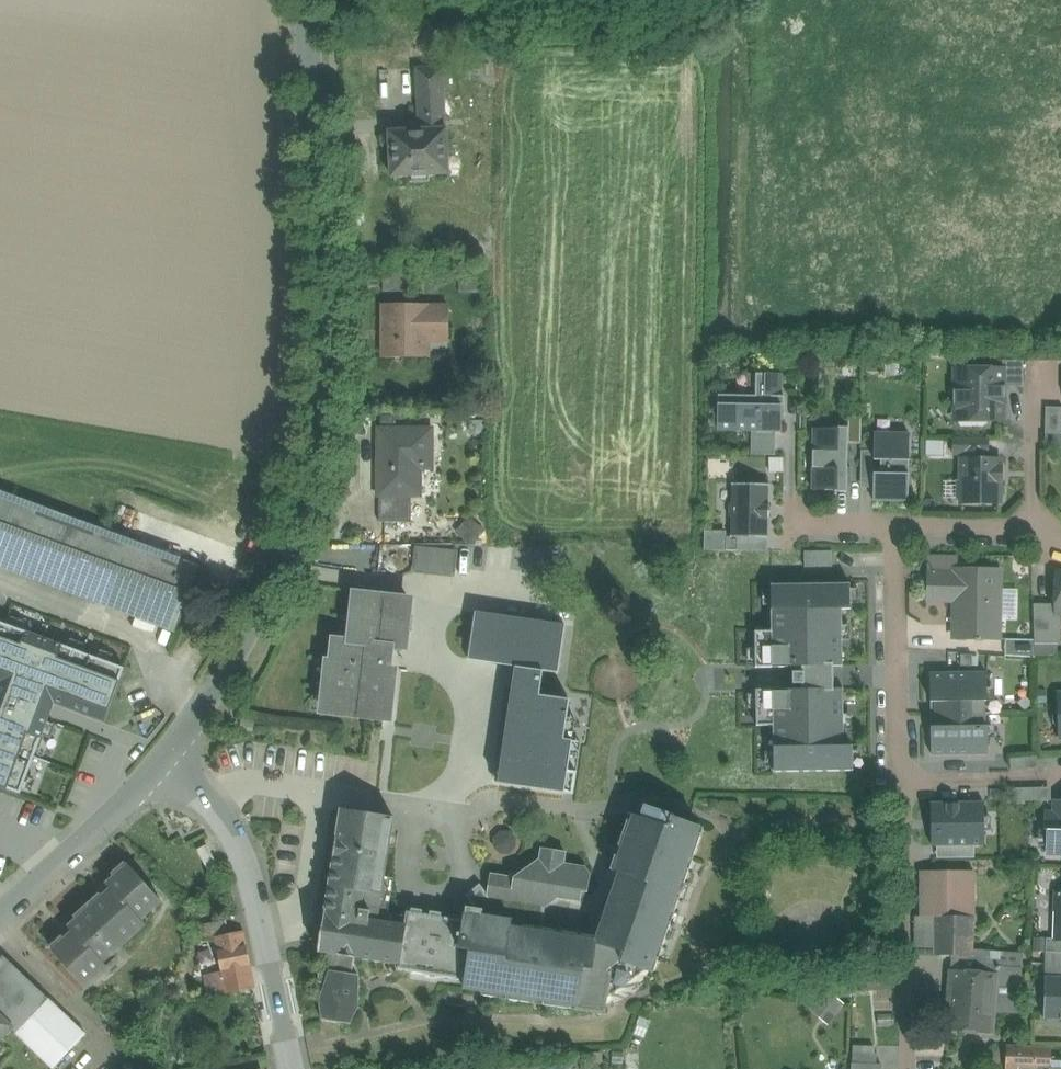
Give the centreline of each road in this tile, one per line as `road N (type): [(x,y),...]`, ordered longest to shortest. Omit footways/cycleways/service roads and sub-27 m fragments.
road 1 (residential): [(161,762),(252,623),(315,443),(325,338),(311,0)]
road 2 (residential): [(291,1068),(239,849),(210,807),(161,762)]
road 3 (residential): [(905,782),(907,1068)]
road 4 (residential): [(896,528),(905,782)]
road 5 (residential): [(0,917),(161,762)]
road 6 (residential): [(1034,196),(1035,0)]
road 7 (residential): [(742,0),(742,194)]
road 8 (residential): [(1034,369),(1034,196)]
road 9 (residential): [(891,25),(890,195)]
road 10 (residential): [(1034,530),(1034,369)]
road 11 (residential): [(905,782),(1060,778)]
road 12 (residential): [(742,194),(890,195)]
road 13 (residential): [(890,195),(1034,196)]
road 14 (residential): [(896,528),(1034,530)]
road 15 (residential): [(742,194),(740,330)]

